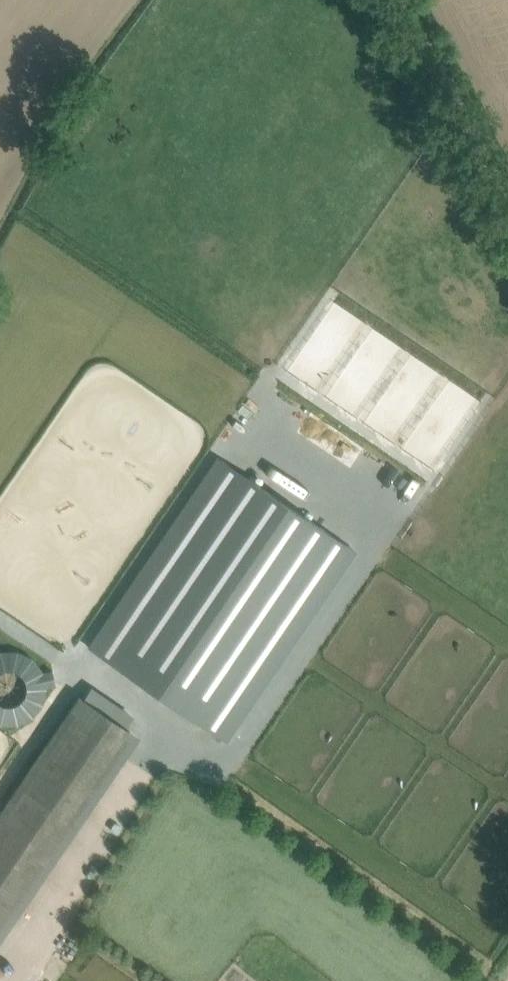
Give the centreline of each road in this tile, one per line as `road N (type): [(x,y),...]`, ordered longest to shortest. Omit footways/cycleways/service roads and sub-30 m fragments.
road 1 (track): [(507,201),(405,0)]

